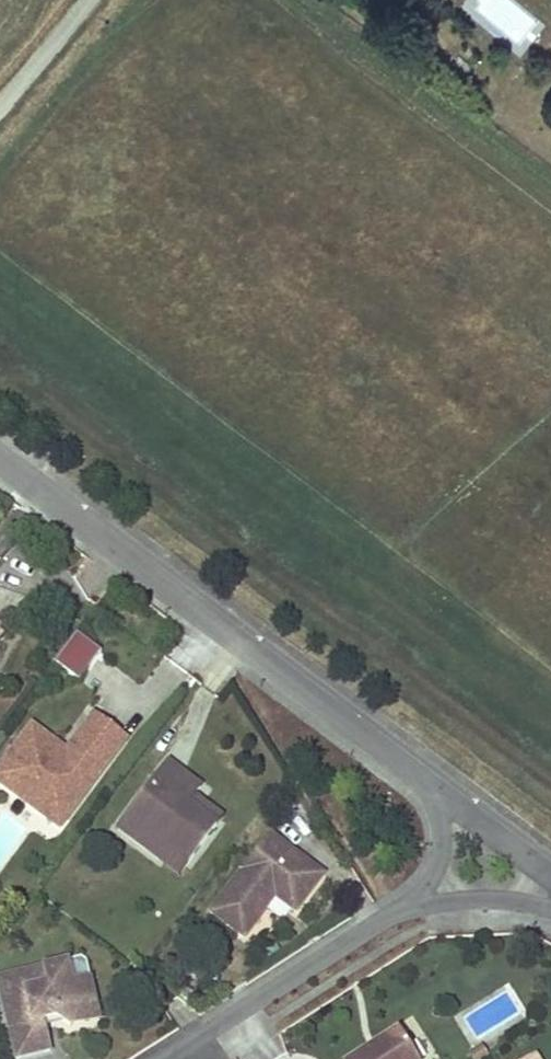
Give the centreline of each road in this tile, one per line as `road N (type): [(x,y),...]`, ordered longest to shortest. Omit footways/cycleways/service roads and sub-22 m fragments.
road 1 (residential): [(0,462),(441,796)]
road 2 (residential): [(170,1058),(385,918)]
road 3 (residential): [(385,918),(472,897),(550,908)]
road 4 (residential): [(385,918),(428,883),(440,858),(441,796)]
road 5 (residential): [(441,796),(550,882)]
road 6 (unclassified): [(0,107),(88,0)]

